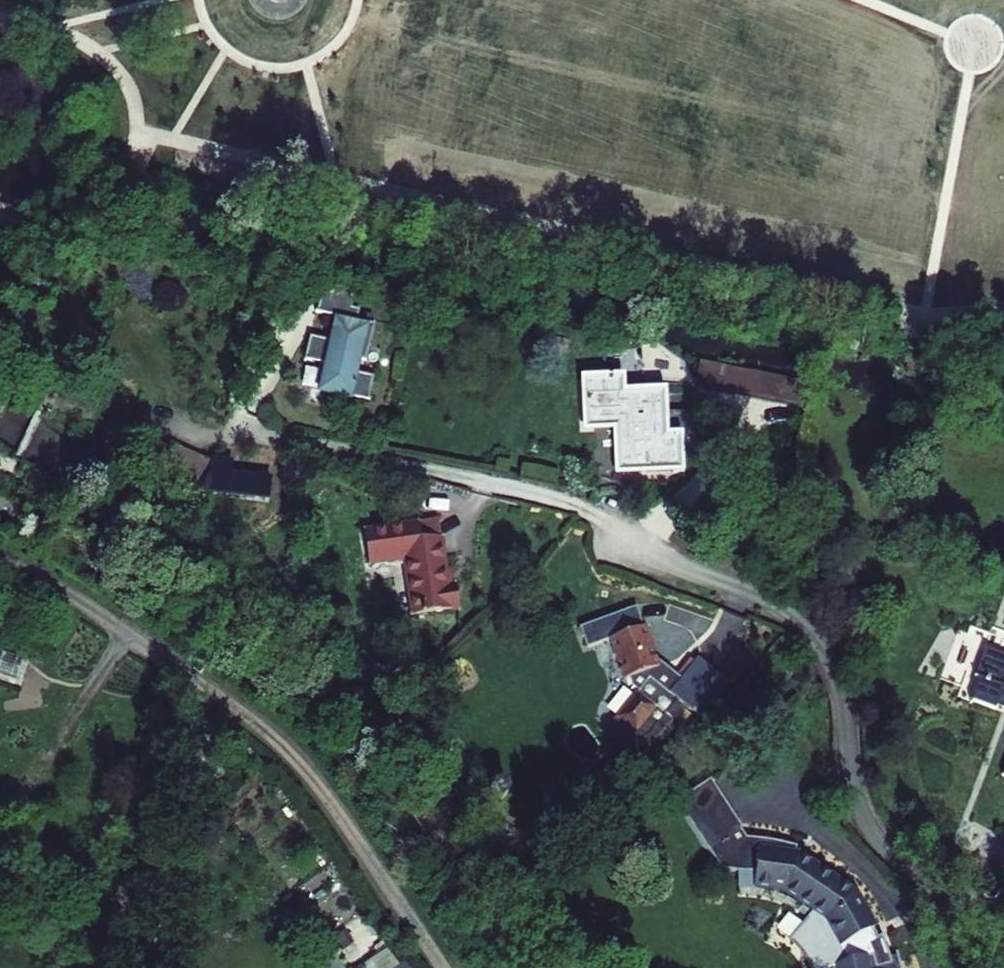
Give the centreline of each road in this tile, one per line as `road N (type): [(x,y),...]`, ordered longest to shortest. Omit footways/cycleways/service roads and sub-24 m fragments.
road 1 (residential): [(241,430),(554,497),(758,590),(795,620),(826,666),(852,786),(874,835),(920,878),(1003,923)]

